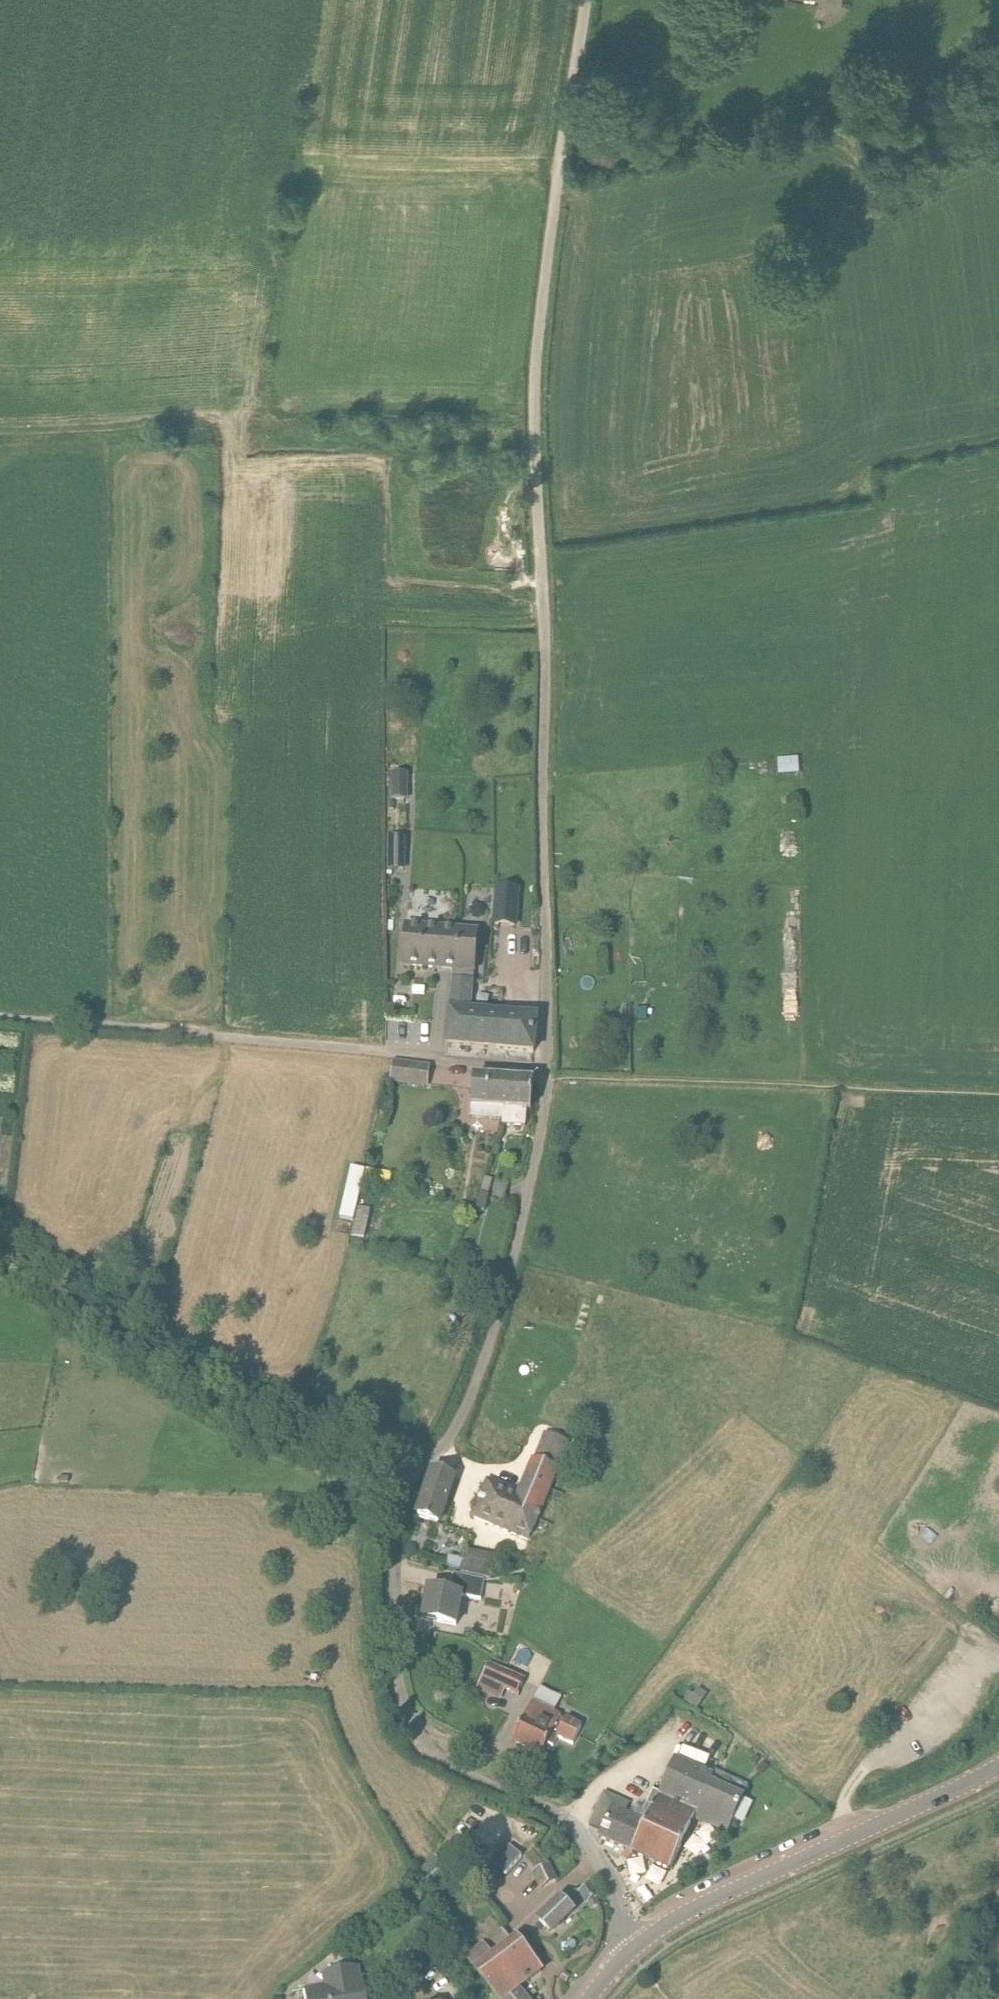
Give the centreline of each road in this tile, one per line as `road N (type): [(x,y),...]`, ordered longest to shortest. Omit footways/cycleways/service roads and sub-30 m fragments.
road 1 (unclassified): [(544,1072),(545,638),(534,383),(584,0)]
road 2 (unclassified): [(635,1947),(583,1835),(558,1812),(454,1766),(424,1743),(394,1658),(398,1496),(452,1429),(483,1359),(531,1177),(544,1072)]
road 3 (unclassified): [(7,1019),(544,1072)]
road 4 (tertiary): [(635,1947),(682,1913),(998,1765)]

